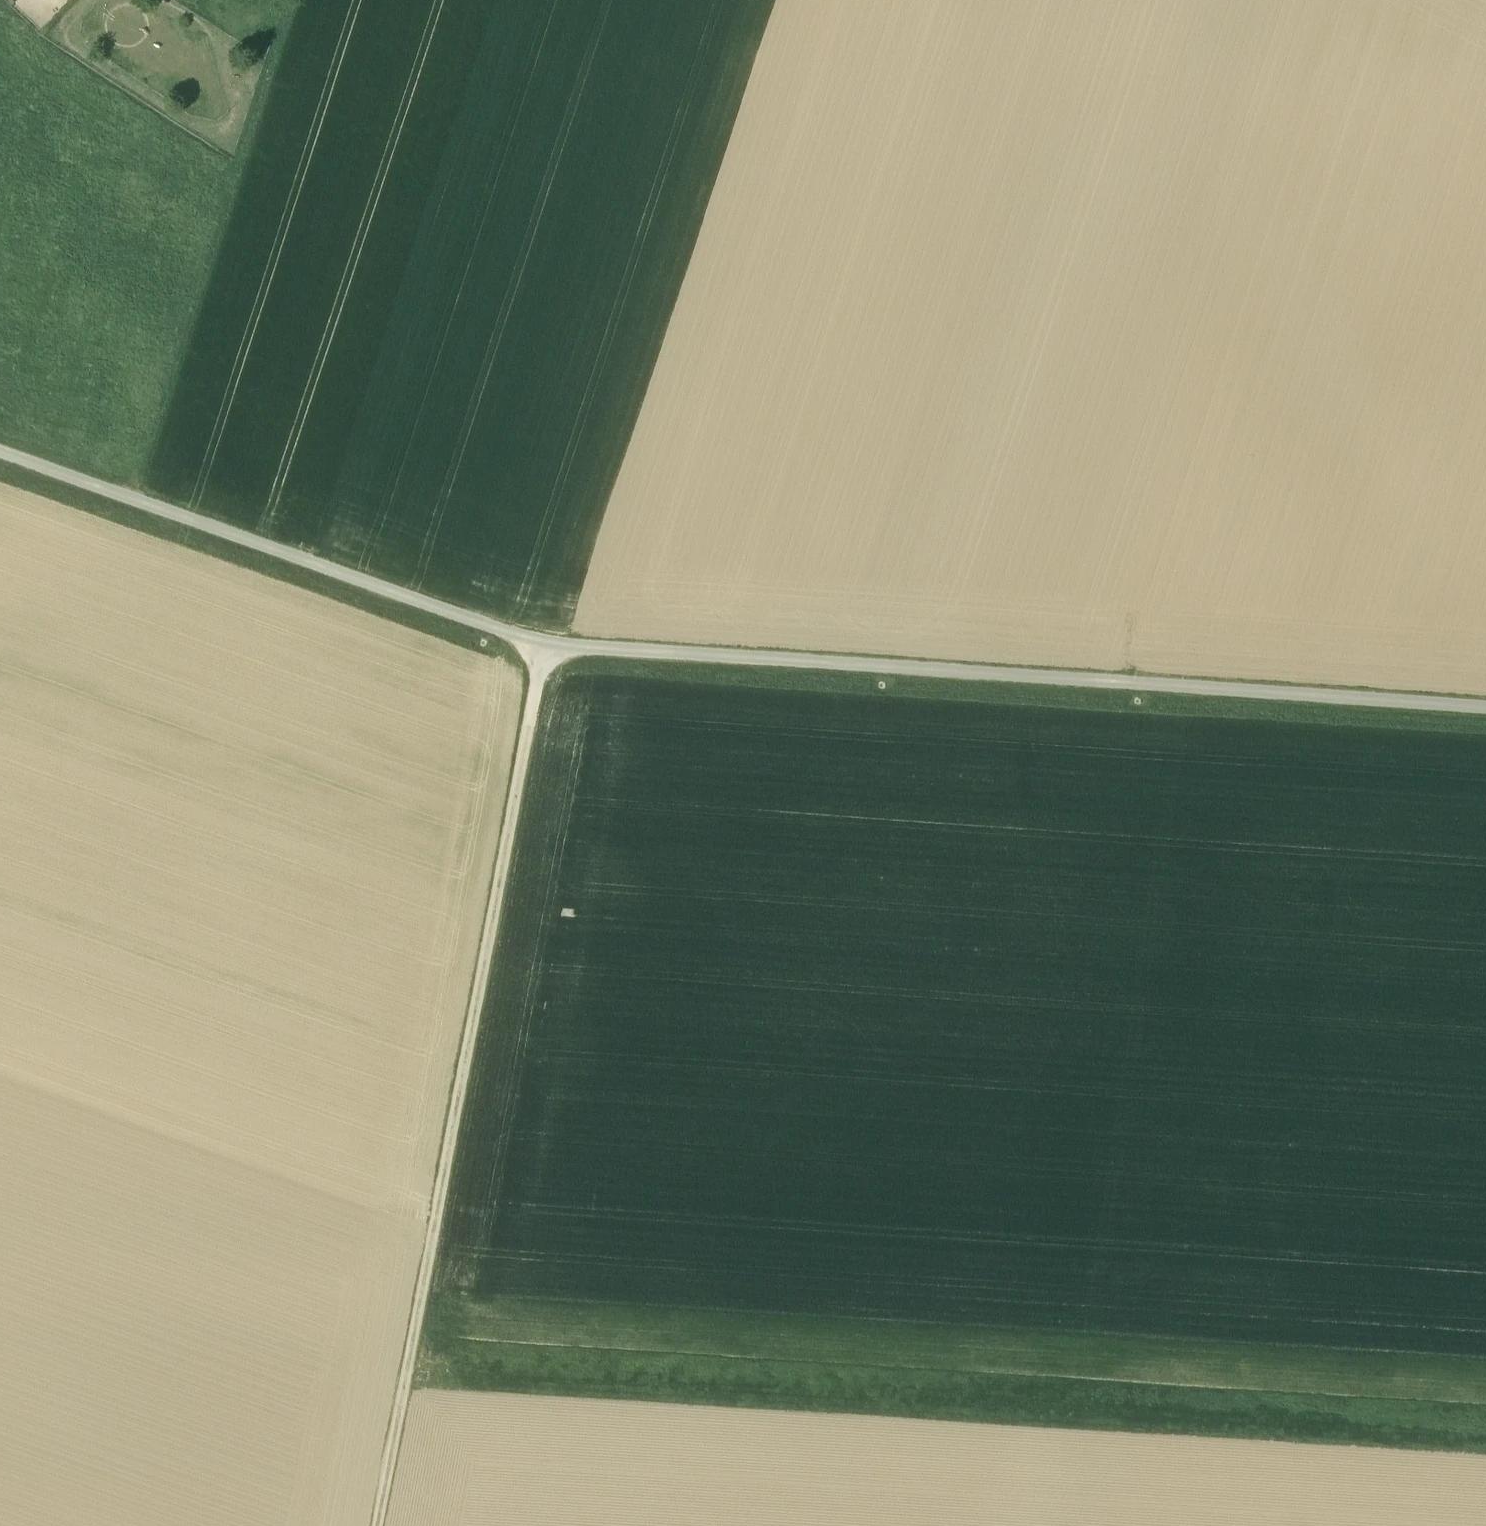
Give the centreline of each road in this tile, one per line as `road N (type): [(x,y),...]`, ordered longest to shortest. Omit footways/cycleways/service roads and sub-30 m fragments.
road 1 (track): [(0,456),(554,660),(1485,715)]
road 2 (track): [(387,1525),(554,660)]
road 3 (track): [(293,0),(131,501)]

